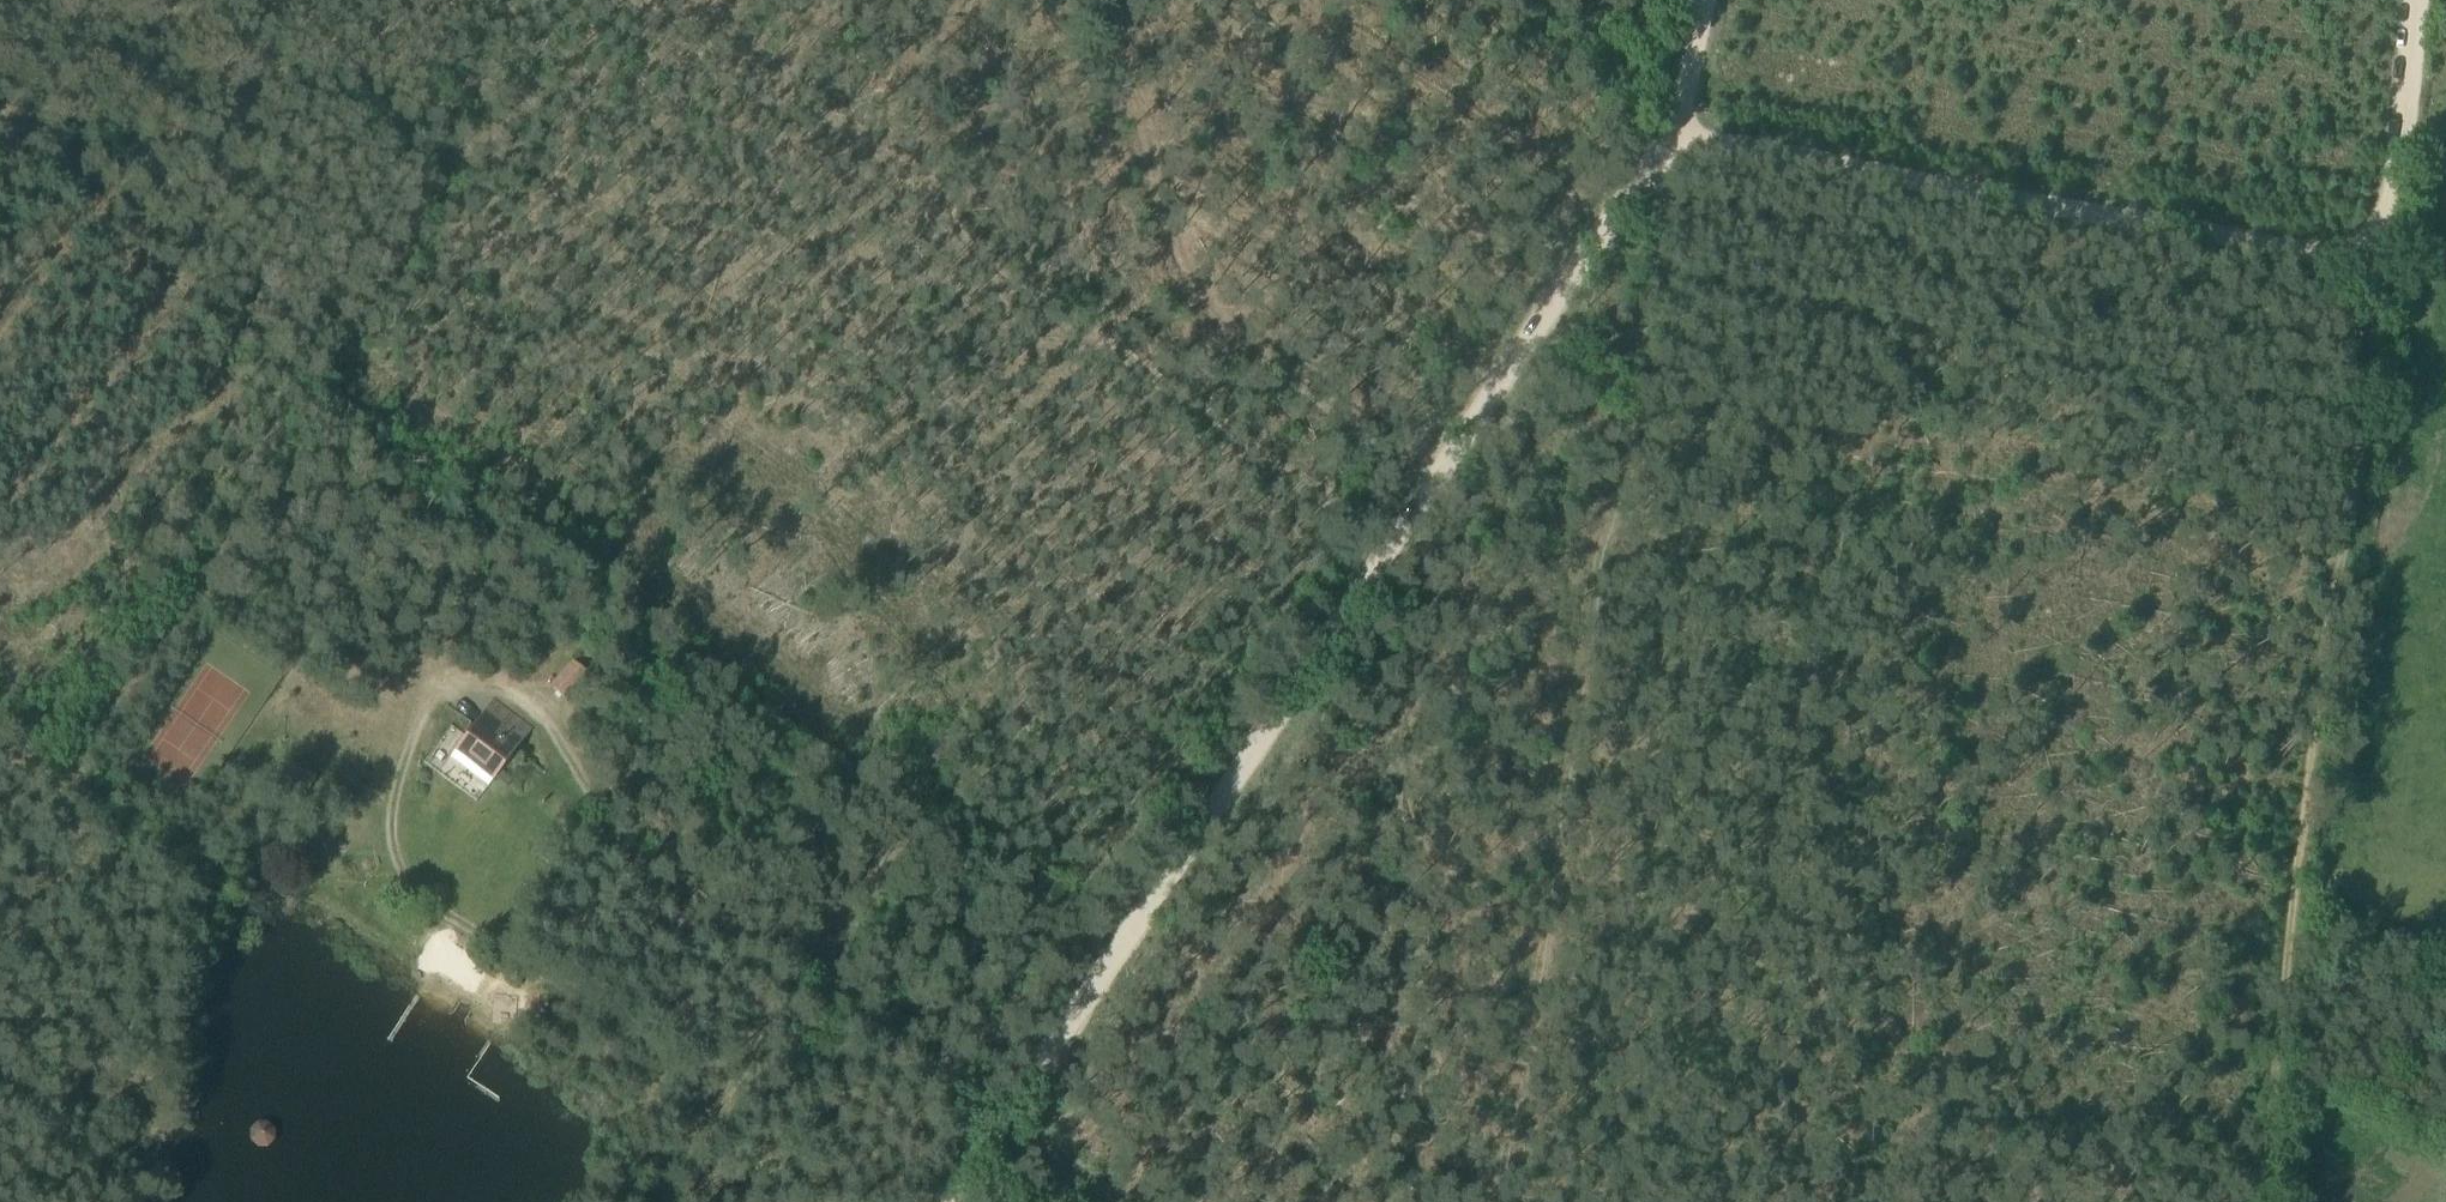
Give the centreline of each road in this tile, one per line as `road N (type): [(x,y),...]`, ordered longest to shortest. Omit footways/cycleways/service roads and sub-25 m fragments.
road 1 (track): [(1492,1201),(1692,134)]
road 2 (track): [(2257,1201),(2384,262)]
road 3 (track): [(1692,134),(1712,0)]

